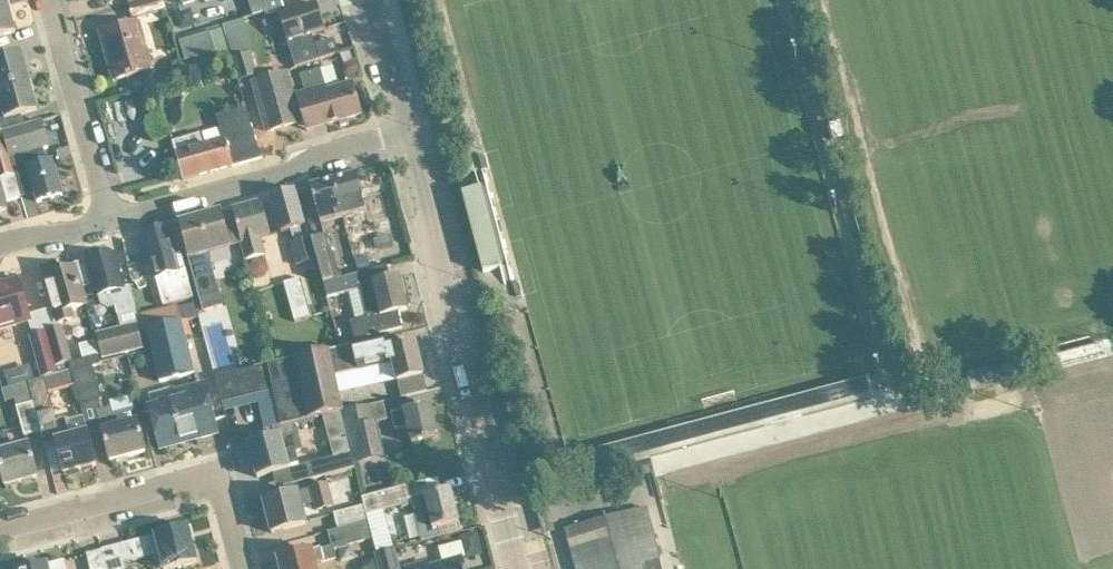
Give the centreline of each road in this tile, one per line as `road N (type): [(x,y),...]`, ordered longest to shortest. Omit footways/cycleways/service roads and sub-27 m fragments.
road 1 (residential): [(518,568),(408,133)]
road 2 (residential): [(0,529),(202,475),(218,479),(242,568)]
road 3 (residential): [(112,223),(277,178),(315,154),(408,133)]
road 4 (residential): [(112,223),(50,0)]
road 5 (residential): [(408,133),(370,0)]

